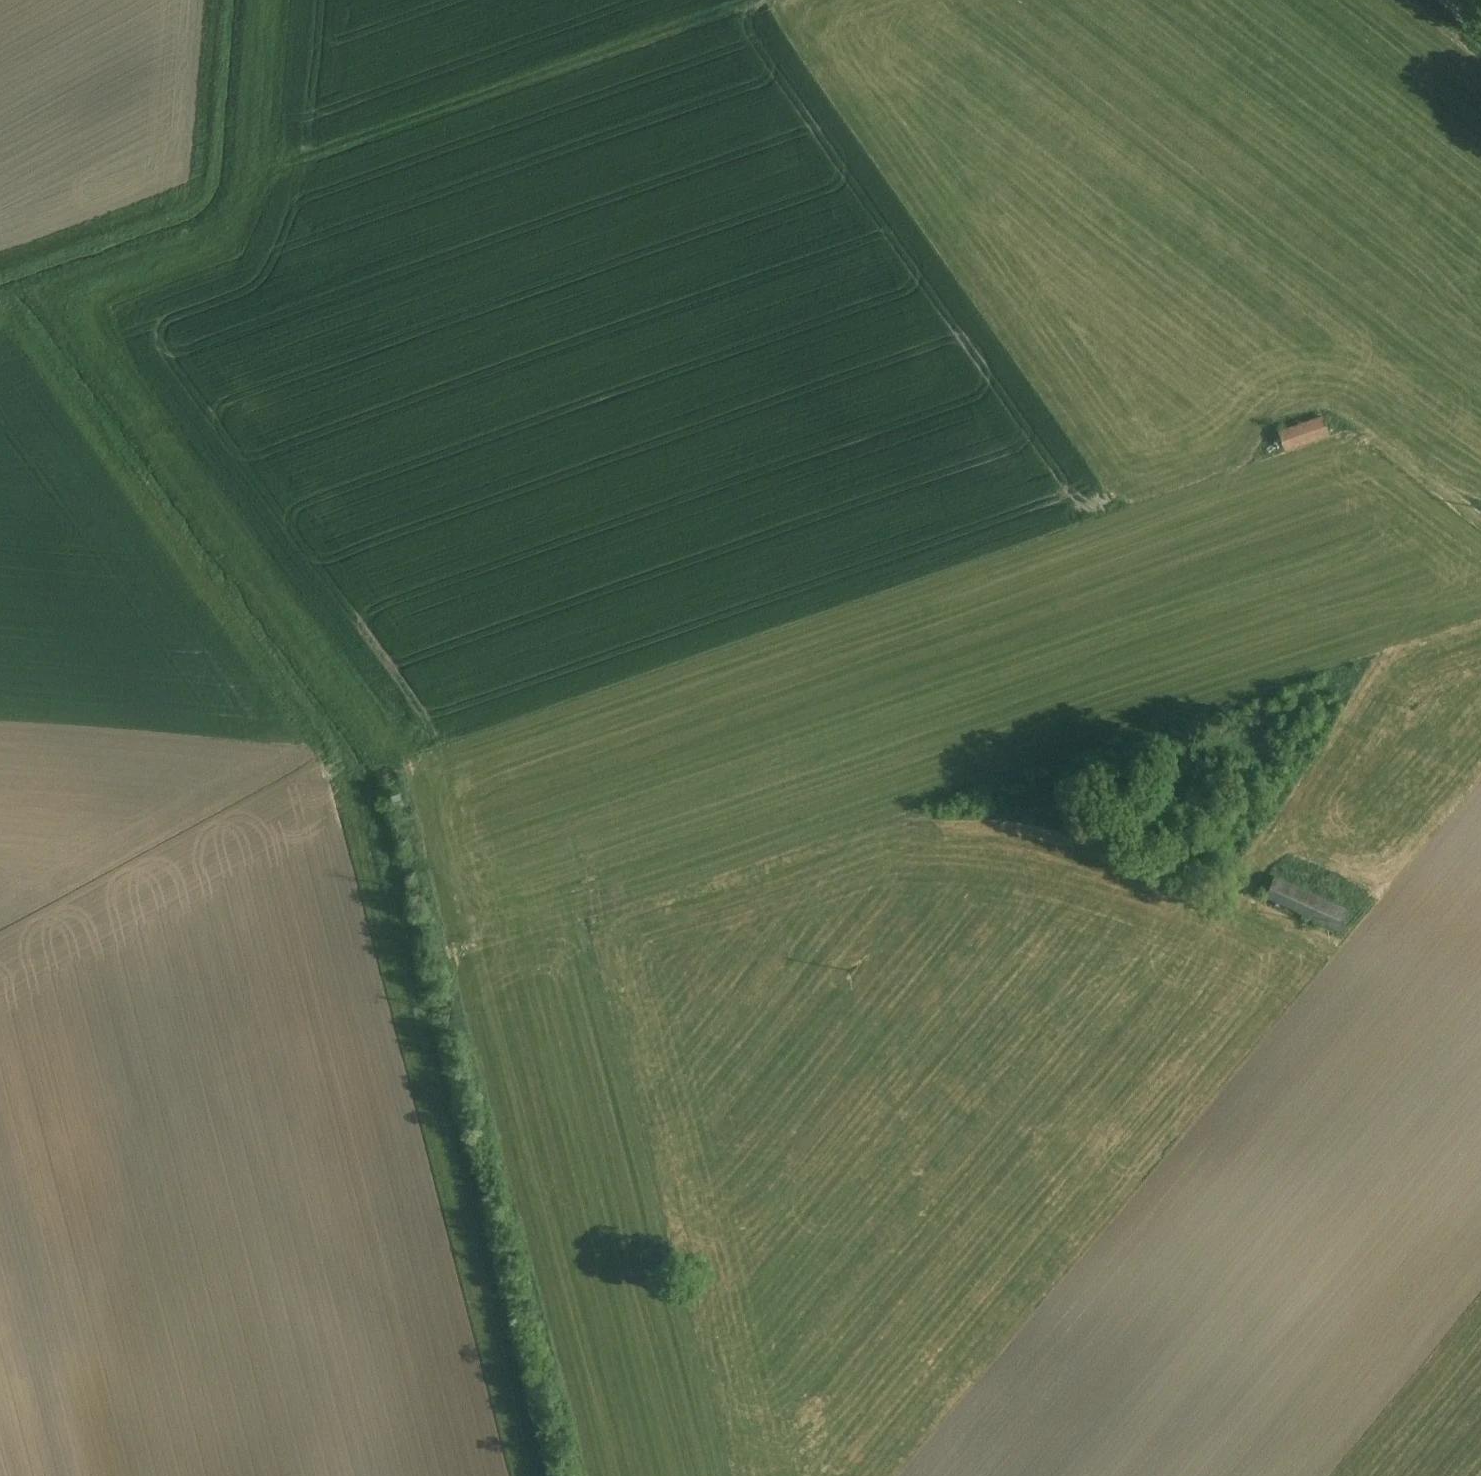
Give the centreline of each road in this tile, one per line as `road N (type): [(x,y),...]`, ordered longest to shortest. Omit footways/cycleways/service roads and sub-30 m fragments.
road 1 (track): [(723,0),(252,160)]
road 2 (track): [(1480,520),(1332,409)]

